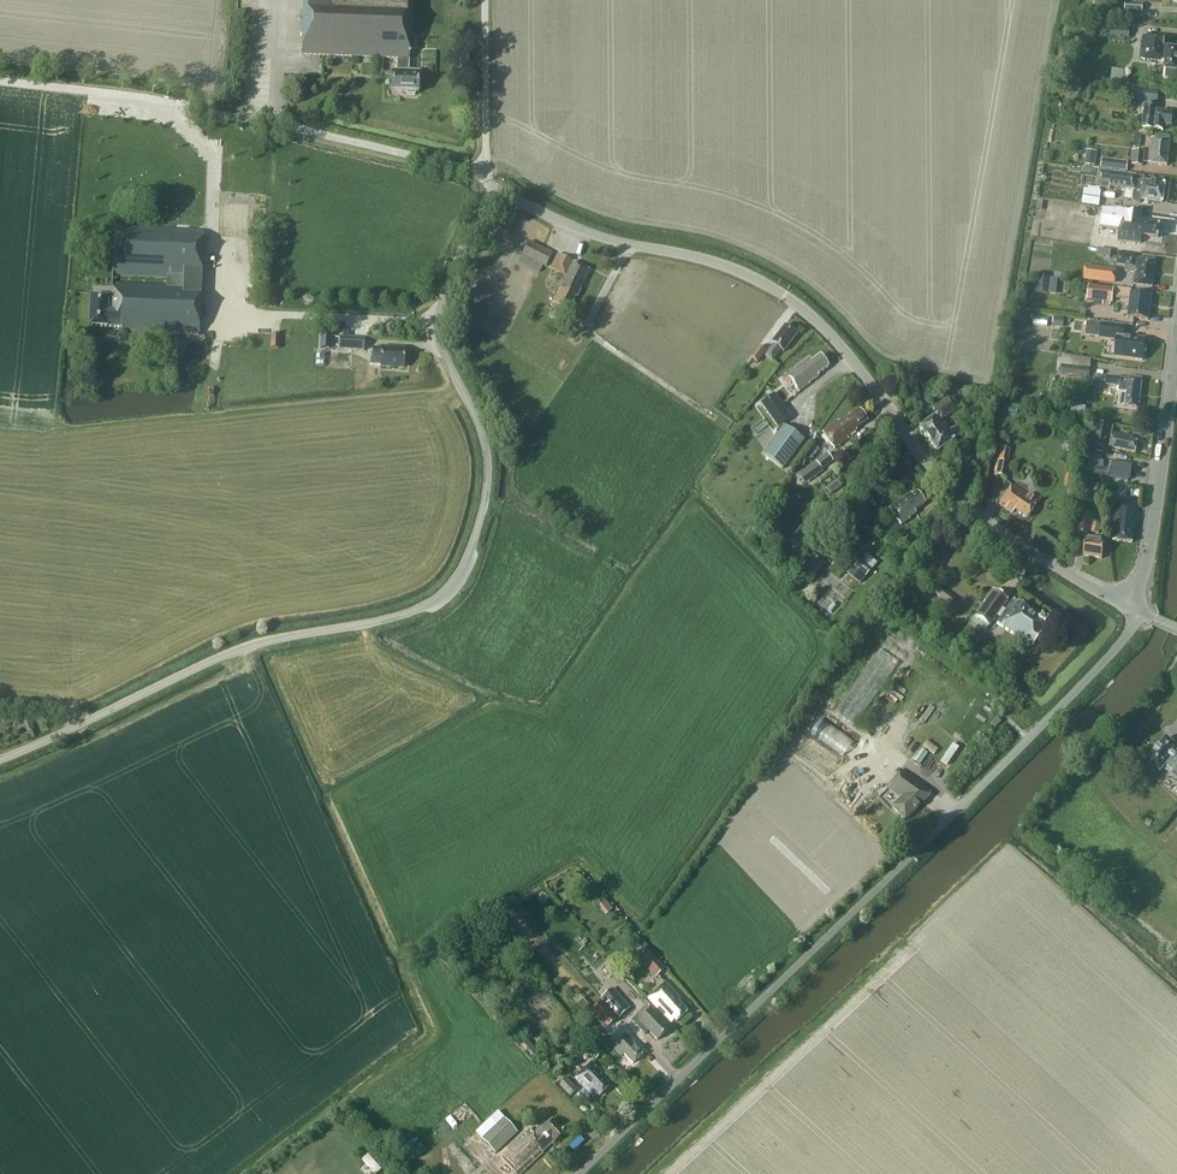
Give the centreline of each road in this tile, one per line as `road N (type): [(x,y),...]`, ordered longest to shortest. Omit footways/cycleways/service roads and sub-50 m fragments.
road 1 (tertiary): [(0,759),(234,650),(402,615),(449,586),(470,548),(488,474),(479,430),(439,340),(438,314),(479,218),(498,200)]
road 2 (unclassified): [(580,1173),(1094,674),(1135,609)]
road 3 (tertiary): [(498,200),(619,241),(725,264),(785,295),(841,347),(929,465),(973,510),(1135,609)]
road 4 (tertiary): [(1135,609),(1176,328)]

